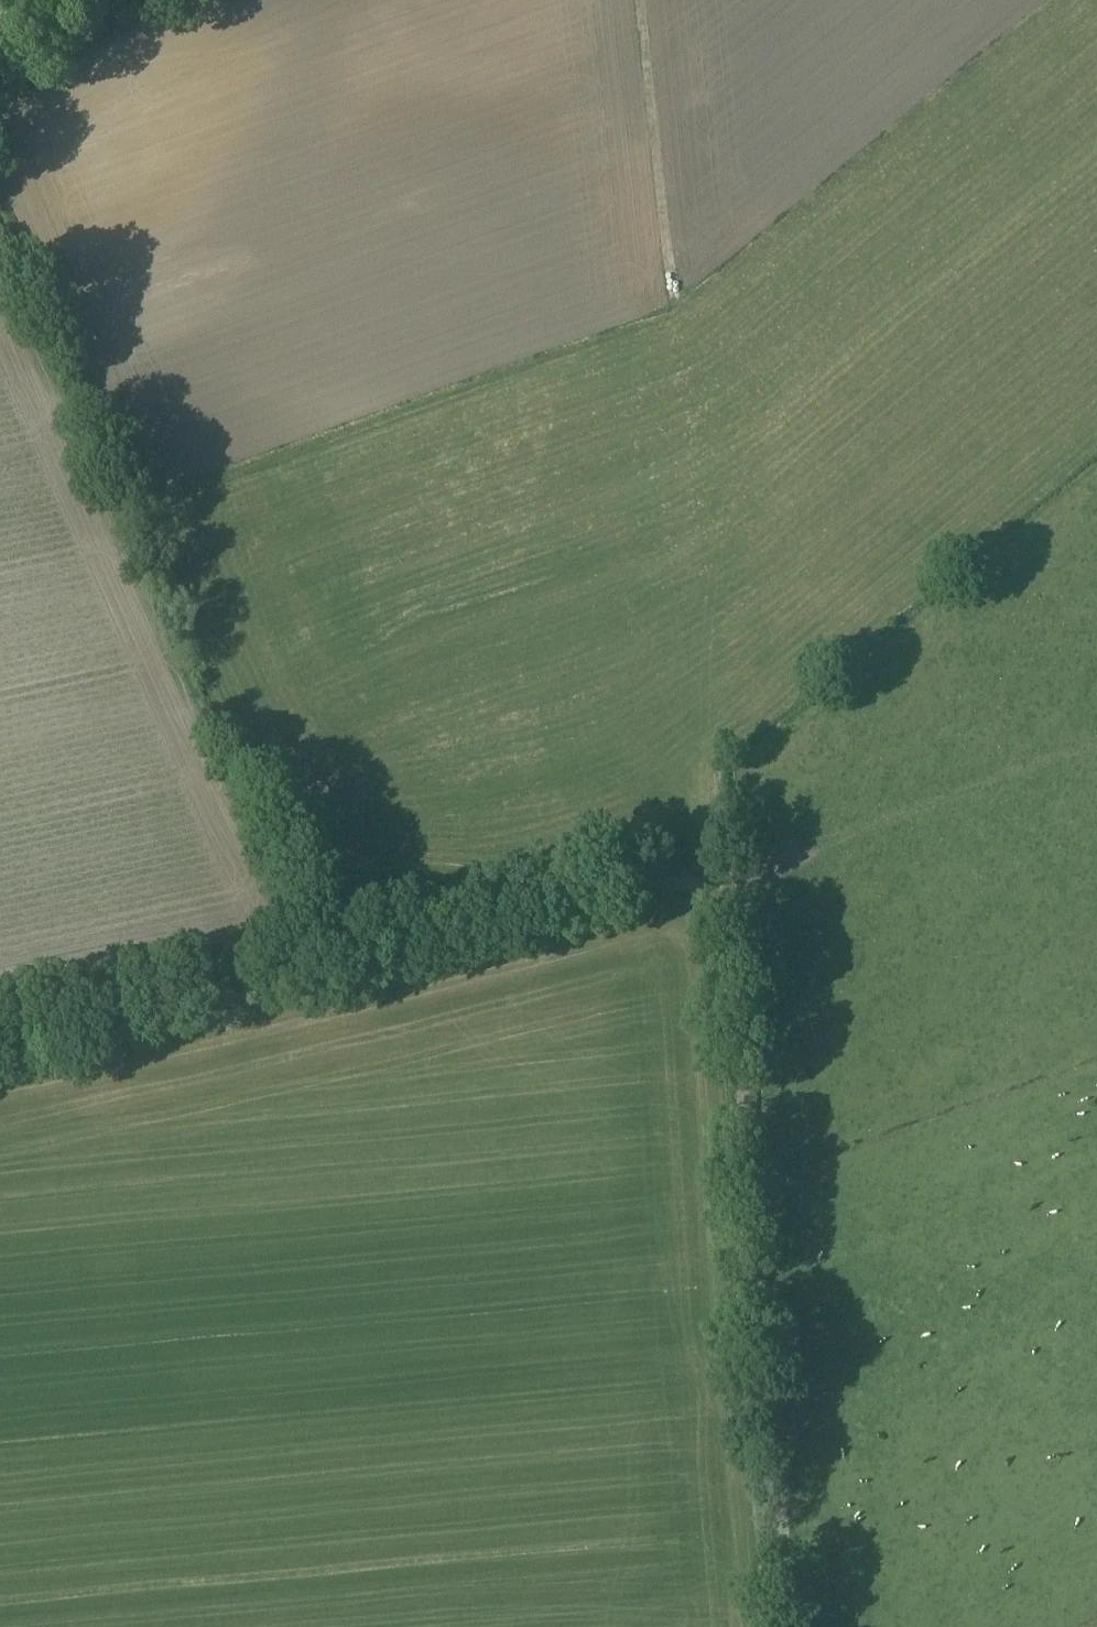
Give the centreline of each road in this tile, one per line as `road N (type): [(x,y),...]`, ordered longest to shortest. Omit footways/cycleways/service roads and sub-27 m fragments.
road 1 (unclassified): [(0,1025),(716,853),(778,1626)]

